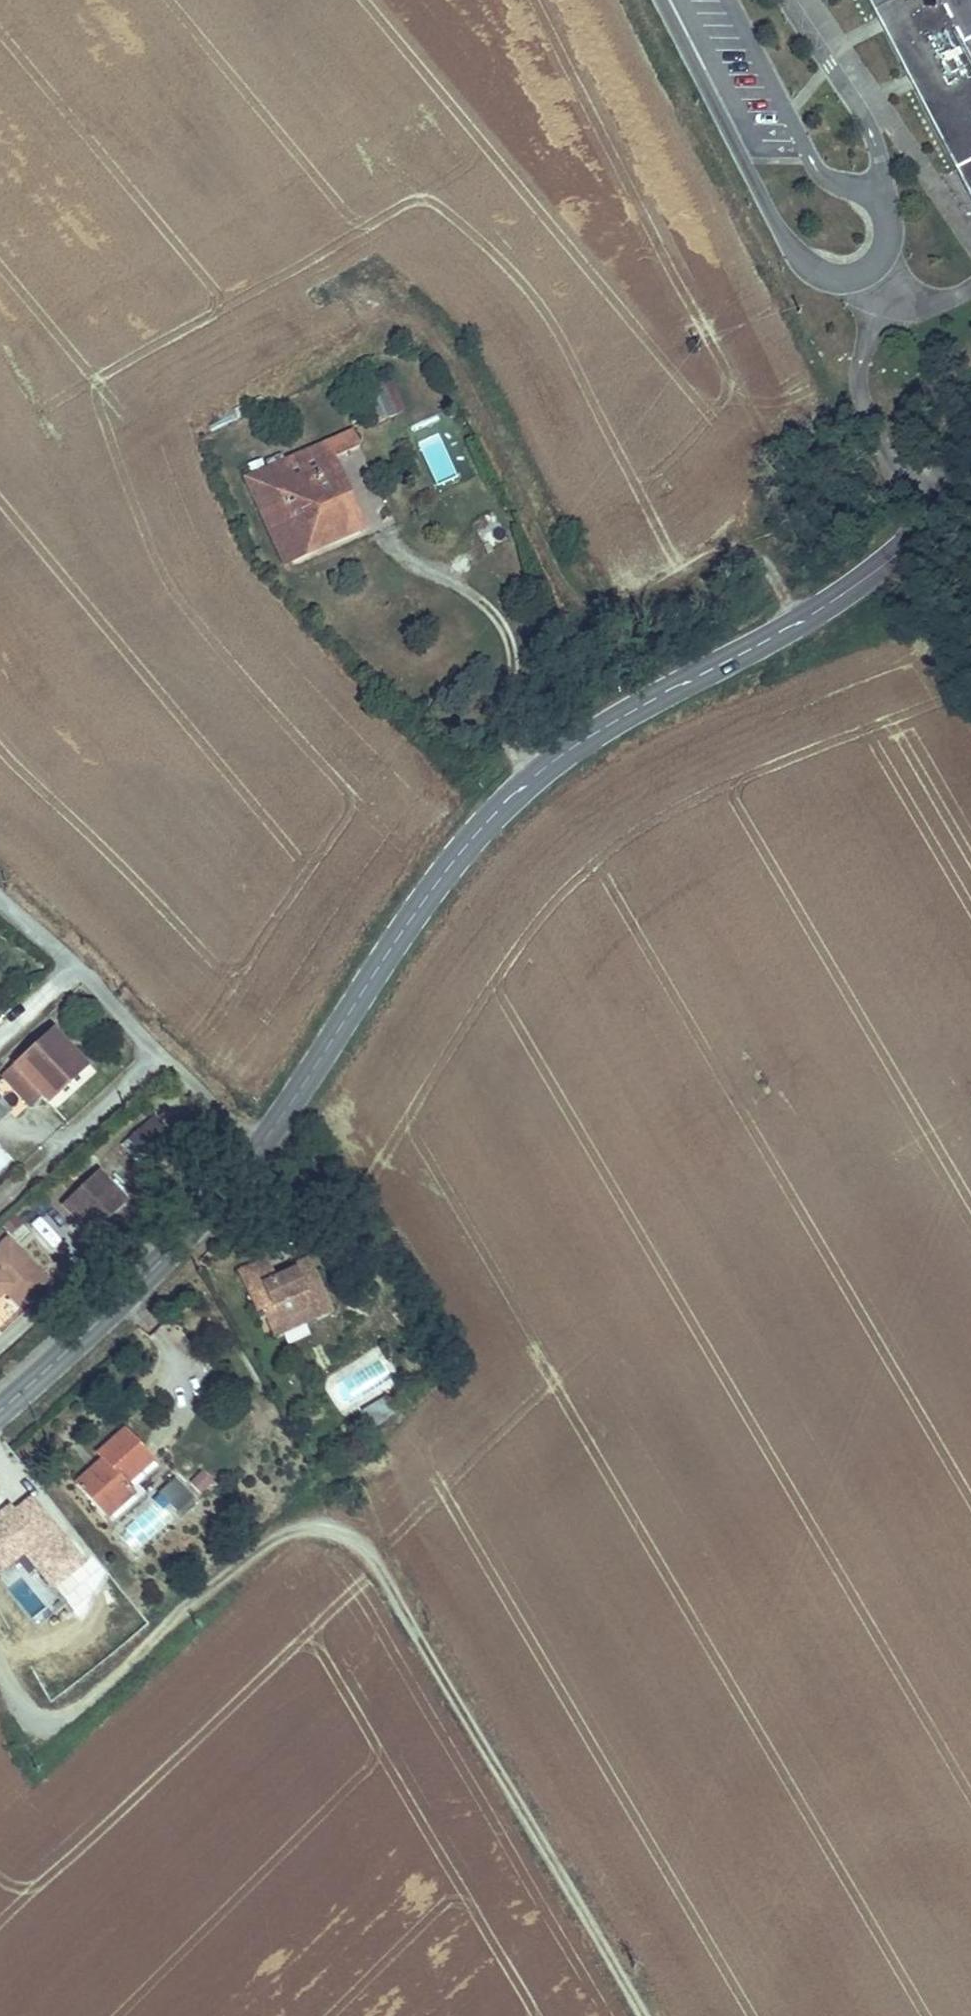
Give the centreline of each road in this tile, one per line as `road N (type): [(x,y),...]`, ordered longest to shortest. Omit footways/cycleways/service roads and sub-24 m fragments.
road 1 (secondary): [(257,1151),(424,895),(501,806),(632,710),(862,582),(970,485)]
road 2 (track): [(801,622),(749,553),(701,559),(626,604),(593,605),(569,590),(446,353),(417,326),(380,308)]
road 3 (secondary): [(0,1410),(86,1335),(257,1151)]
road 4 (residential): [(29,1177),(162,1054)]
road 5 (residential): [(257,1151),(162,1054)]
road 6 (residential): [(162,1054),(77,965)]

